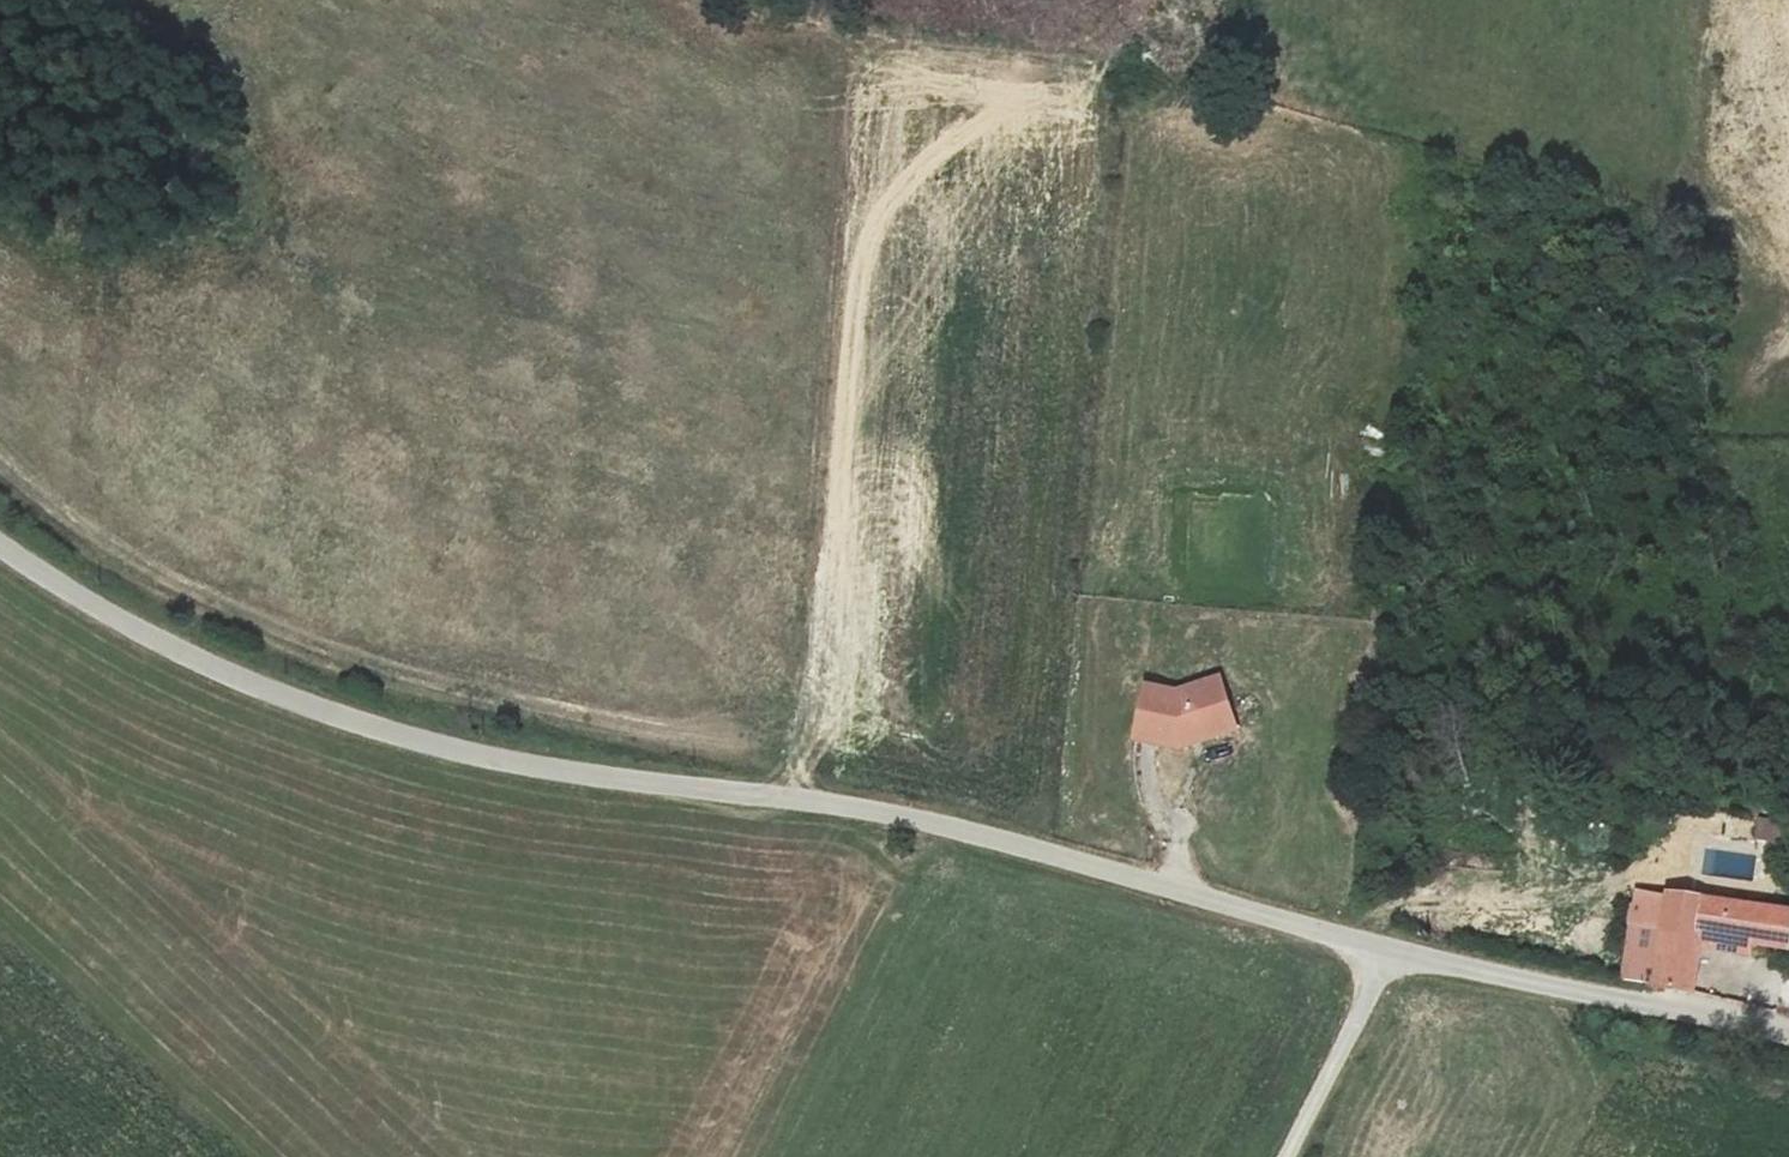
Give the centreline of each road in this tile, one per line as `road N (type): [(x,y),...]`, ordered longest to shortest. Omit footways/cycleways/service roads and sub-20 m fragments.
road 1 (unclassified): [(1788,1035),(1386,954),(977,833),(585,775),(351,717),(172,641),(0,527)]
road 2 (track): [(1386,954),(1287,1156)]

